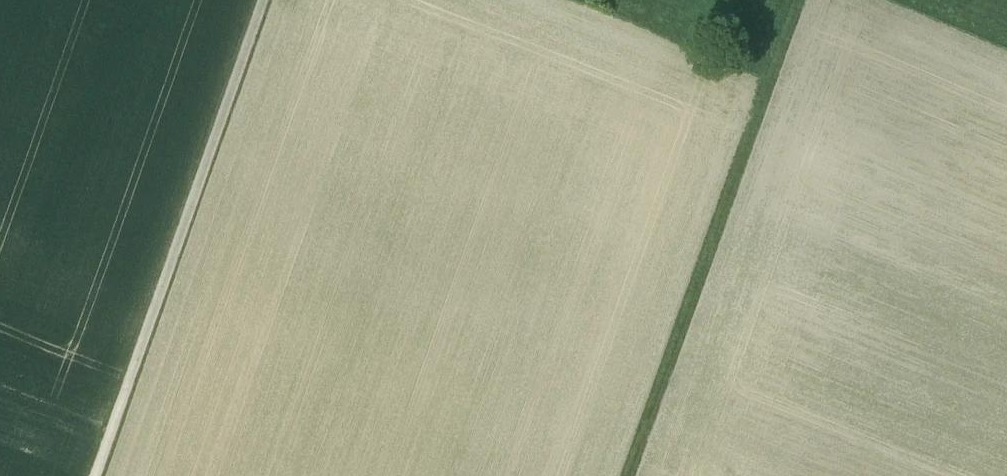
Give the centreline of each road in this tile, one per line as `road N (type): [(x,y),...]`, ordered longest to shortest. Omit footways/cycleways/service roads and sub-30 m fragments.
road 1 (track): [(265,0),(96,475)]
road 2 (track): [(798,0),(629,475)]

